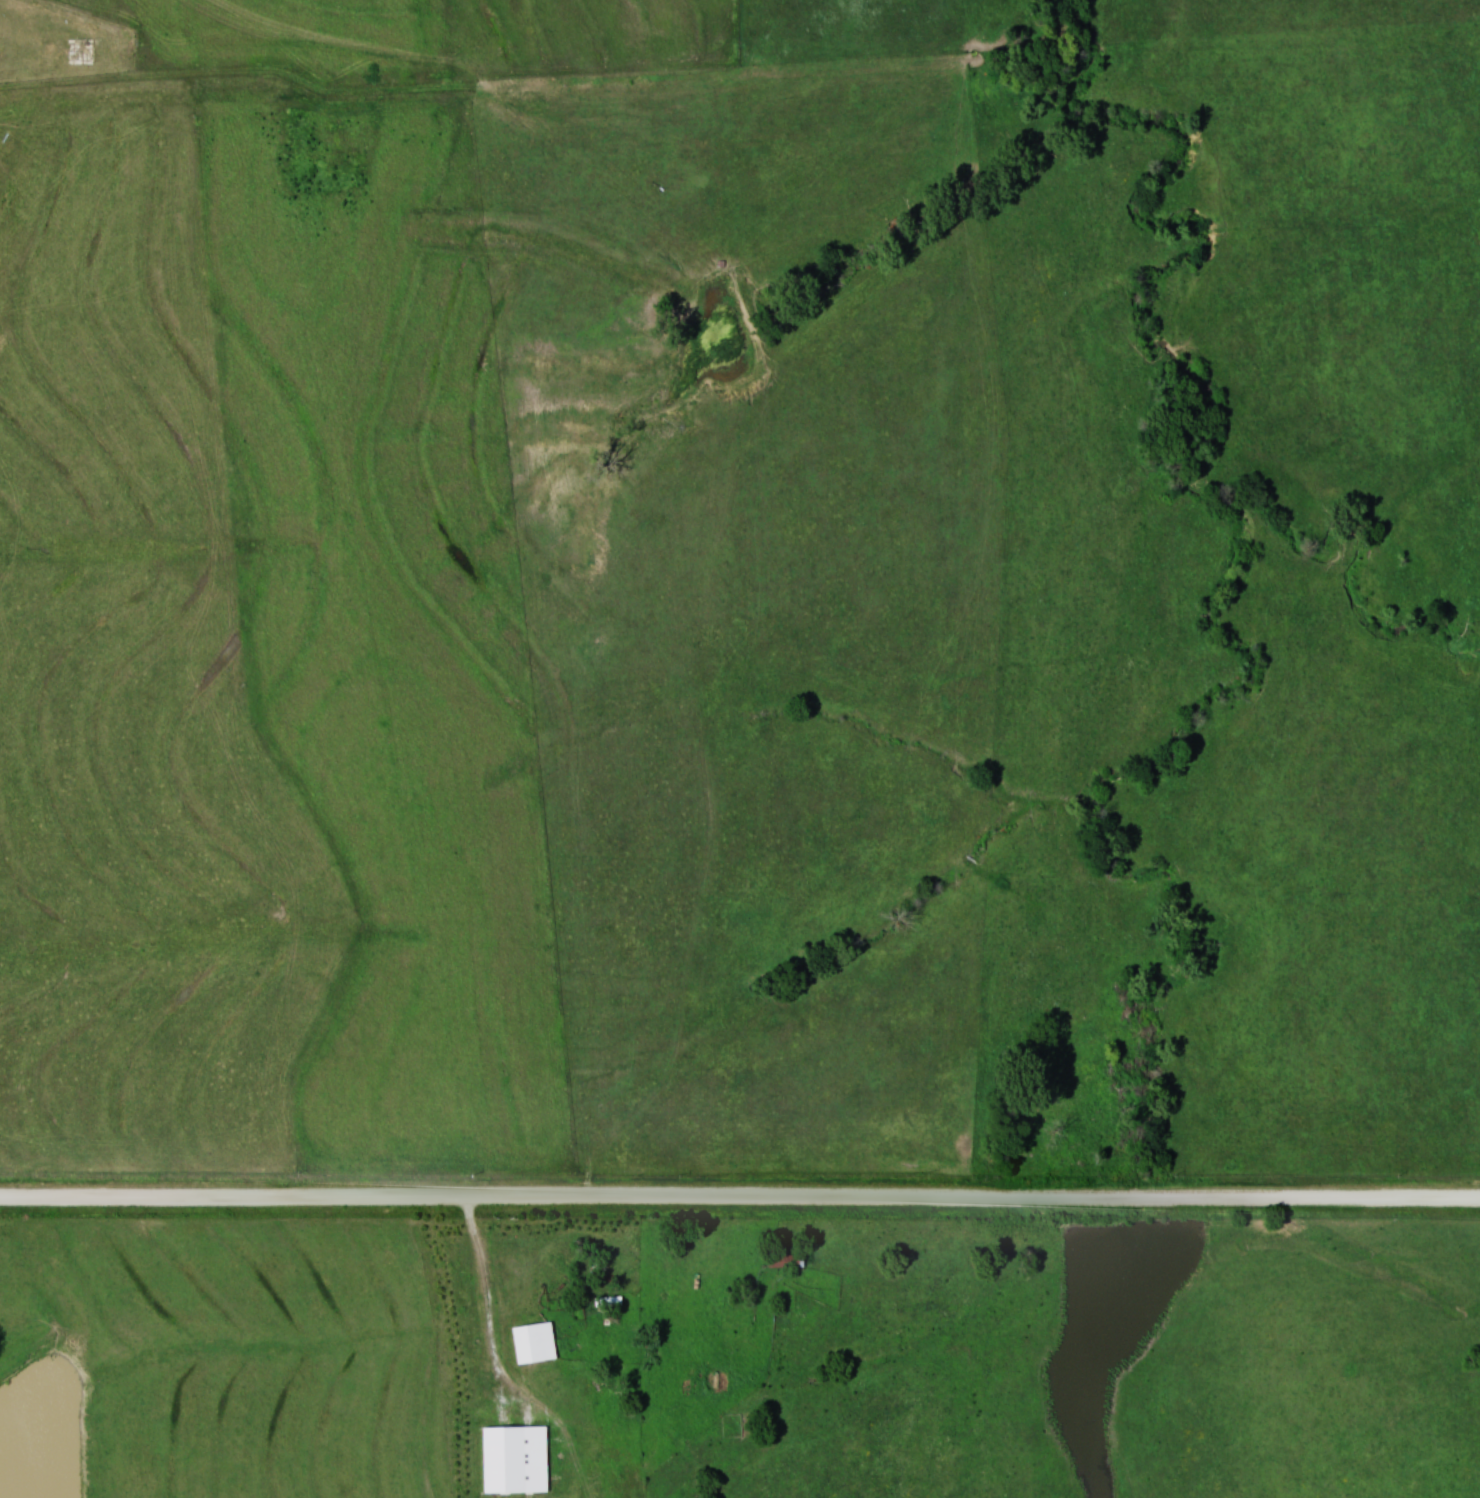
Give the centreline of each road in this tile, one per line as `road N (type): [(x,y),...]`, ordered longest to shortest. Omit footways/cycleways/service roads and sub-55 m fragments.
road 1 (tertiary): [(1479,1198),(0,1197)]

